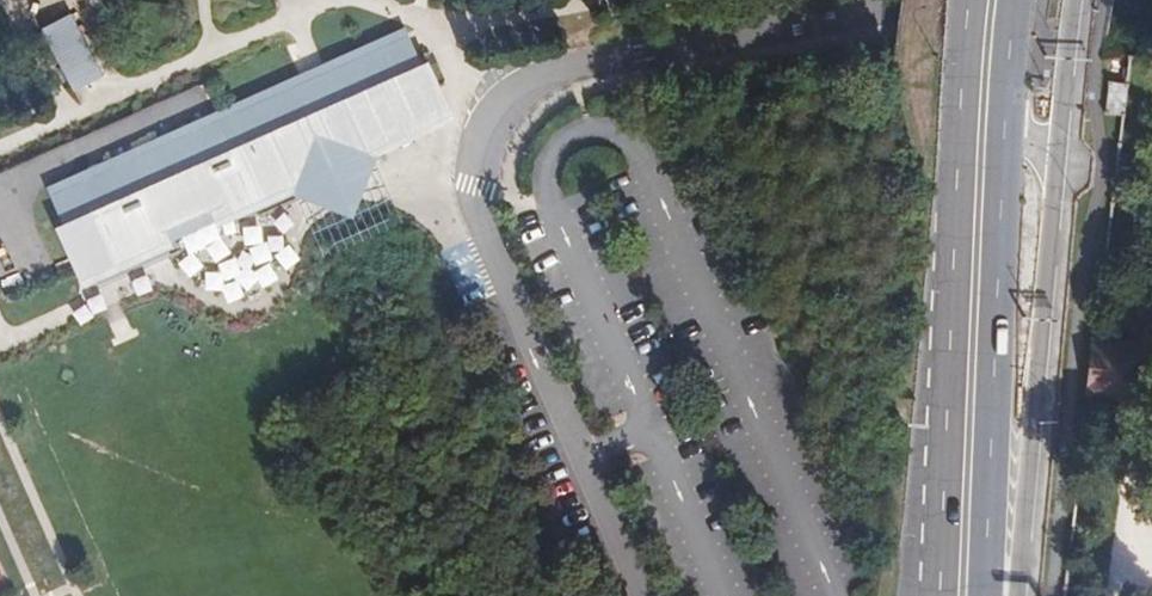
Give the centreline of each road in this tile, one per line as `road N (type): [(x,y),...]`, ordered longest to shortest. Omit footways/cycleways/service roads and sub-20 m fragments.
road 1 (motorway): [(990,595),(1021,505),(1030,449),(1074,0)]
road 2 (primary): [(984,595),(1006,105),(1019,0)]
road 3 (primary): [(967,0),(937,595)]

